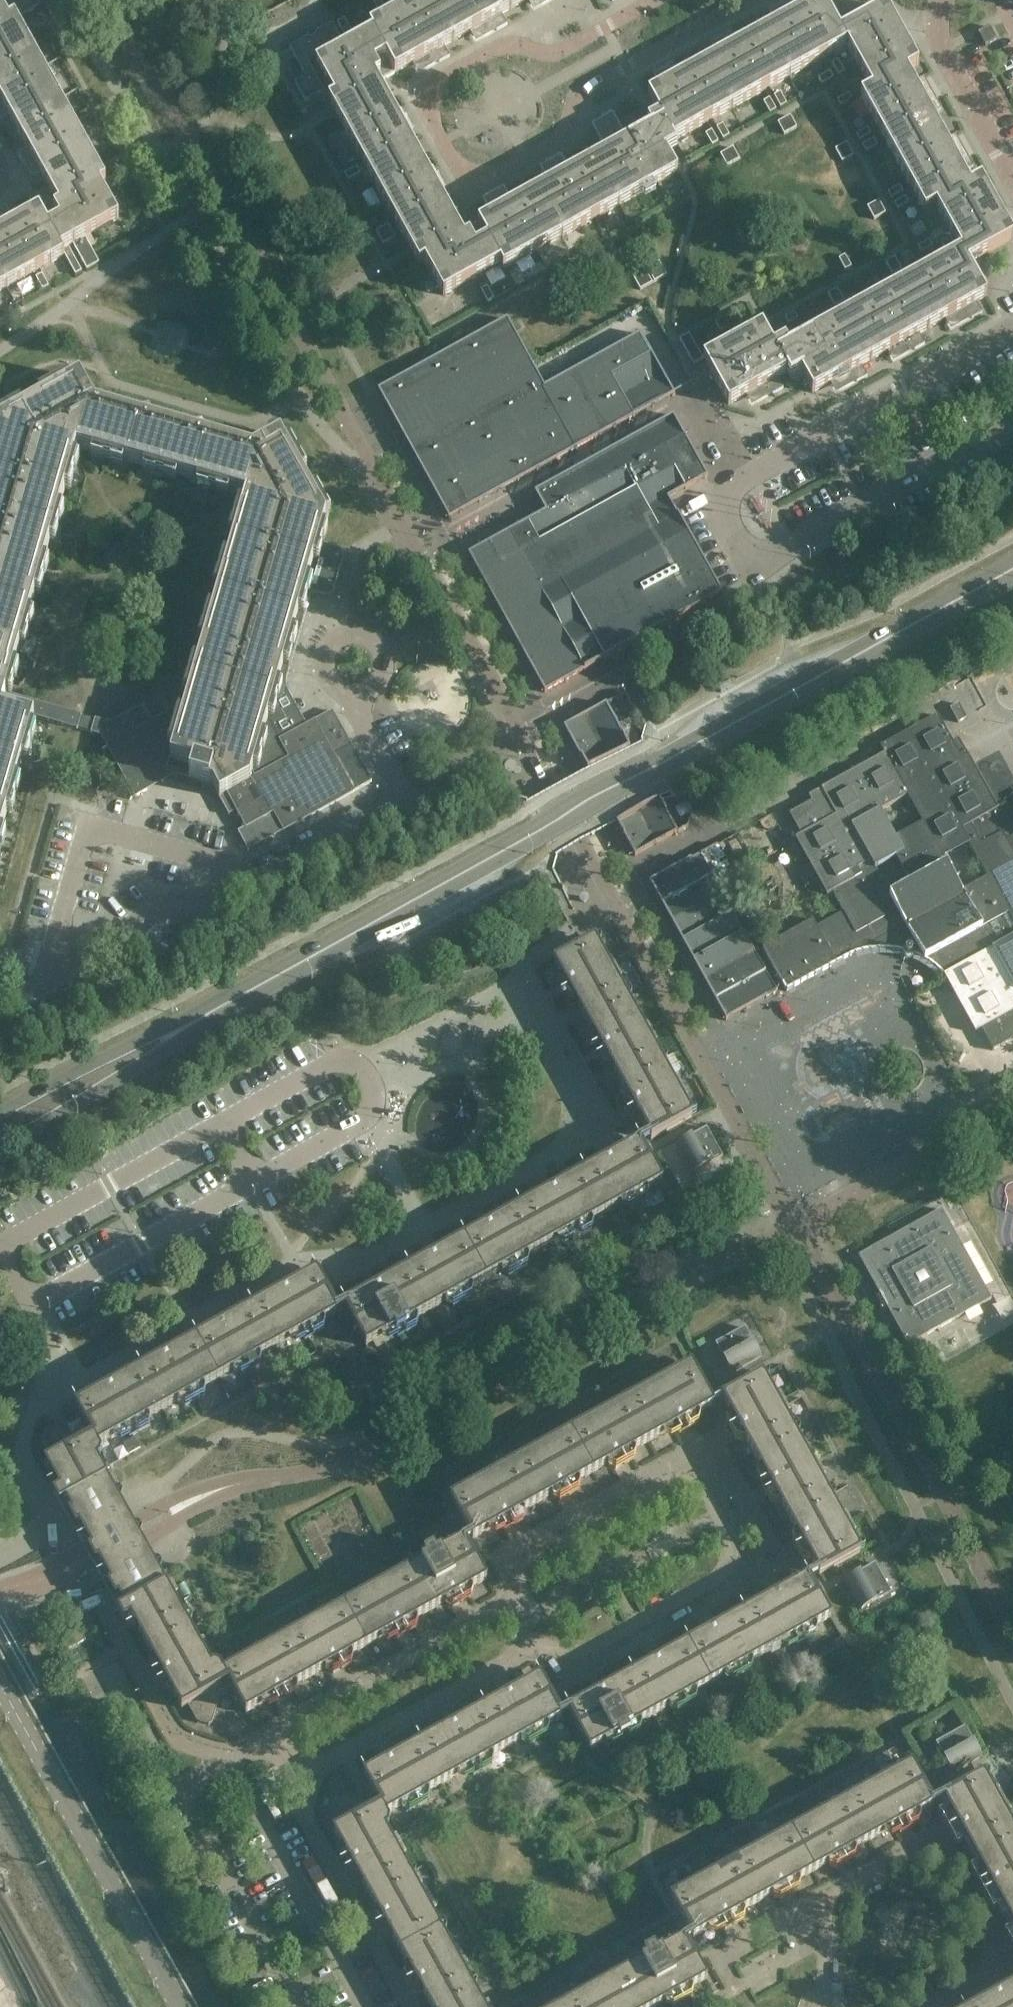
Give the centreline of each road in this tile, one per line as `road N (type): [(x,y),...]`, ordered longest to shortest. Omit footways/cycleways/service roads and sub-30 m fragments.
road 1 (secondary): [(249,992),(1012,570)]
road 2 (residential): [(511,1606),(531,1558),(664,1483),(681,1481),(709,1497),(731,1543),(715,1583),(588,1650),(530,1645)]
road 3 (residential): [(822,2006),(830,1898),(914,1850),(931,1849),(946,1856),(999,1962),(981,1985),(941,2006)]
road 4 (residential): [(433,97),(431,116),(457,160),(475,175),(493,175),(562,137),(580,93),(748,0)]
road 5 (residential): [(746,476),(727,492),(720,517),(731,539),(755,554),(775,553),(1012,421)]
road 6 (residential): [(0,1686),(182,2006)]
road 7 (residential): [(253,1181),(359,1125),(372,1102),(364,1076),(355,1067),(322,1068),(222,1125)]
road 8 (residential): [(42,985),(87,828),(219,863),(238,891)]
road 9 (residential): [(238,891),(404,799),(351,697)]
road 10 (residential): [(746,476),(1012,328)]
road 11 (secondary): [(0,1149),(249,992)]
road 12 (secondary): [(249,992),(0,1118)]
road 13 (residential): [(511,1606),(272,1737)]
road 14 (residential): [(300,1772),(530,1645)]
road 15 (residential): [(410,2006),(302,1812),(300,1772)]
road 16 (residential): [(27,1305),(253,1181)]
road 17 (residential): [(433,97),(441,79),(505,45),(554,54),(656,0)]
road 18 (residential): [(272,1737),(228,1760),(174,1741),(101,1611)]
road 19 (residential): [(222,1125),(0,1249)]
road 20 (residential): [(42,985),(158,904),(204,907),(238,891)]
road 21 (residential): [(1012,180),(943,47),(942,0)]
road 22 (residential): [(351,697),(323,669),(328,648),(344,635),(365,636),(384,660),(380,680),(359,696)]

